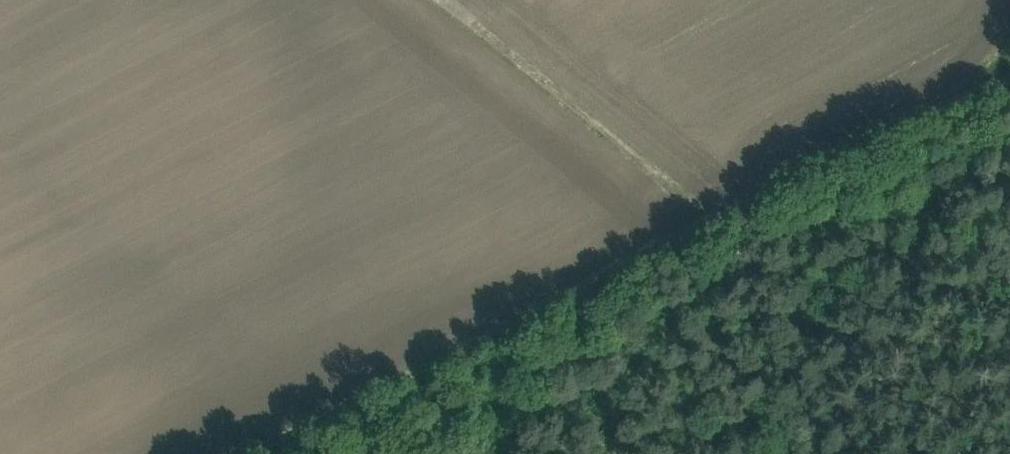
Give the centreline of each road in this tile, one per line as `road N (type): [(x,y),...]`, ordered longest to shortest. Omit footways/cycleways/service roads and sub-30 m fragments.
road 1 (track): [(251,453),(1009,76)]
road 2 (track): [(441,0),(722,223)]

